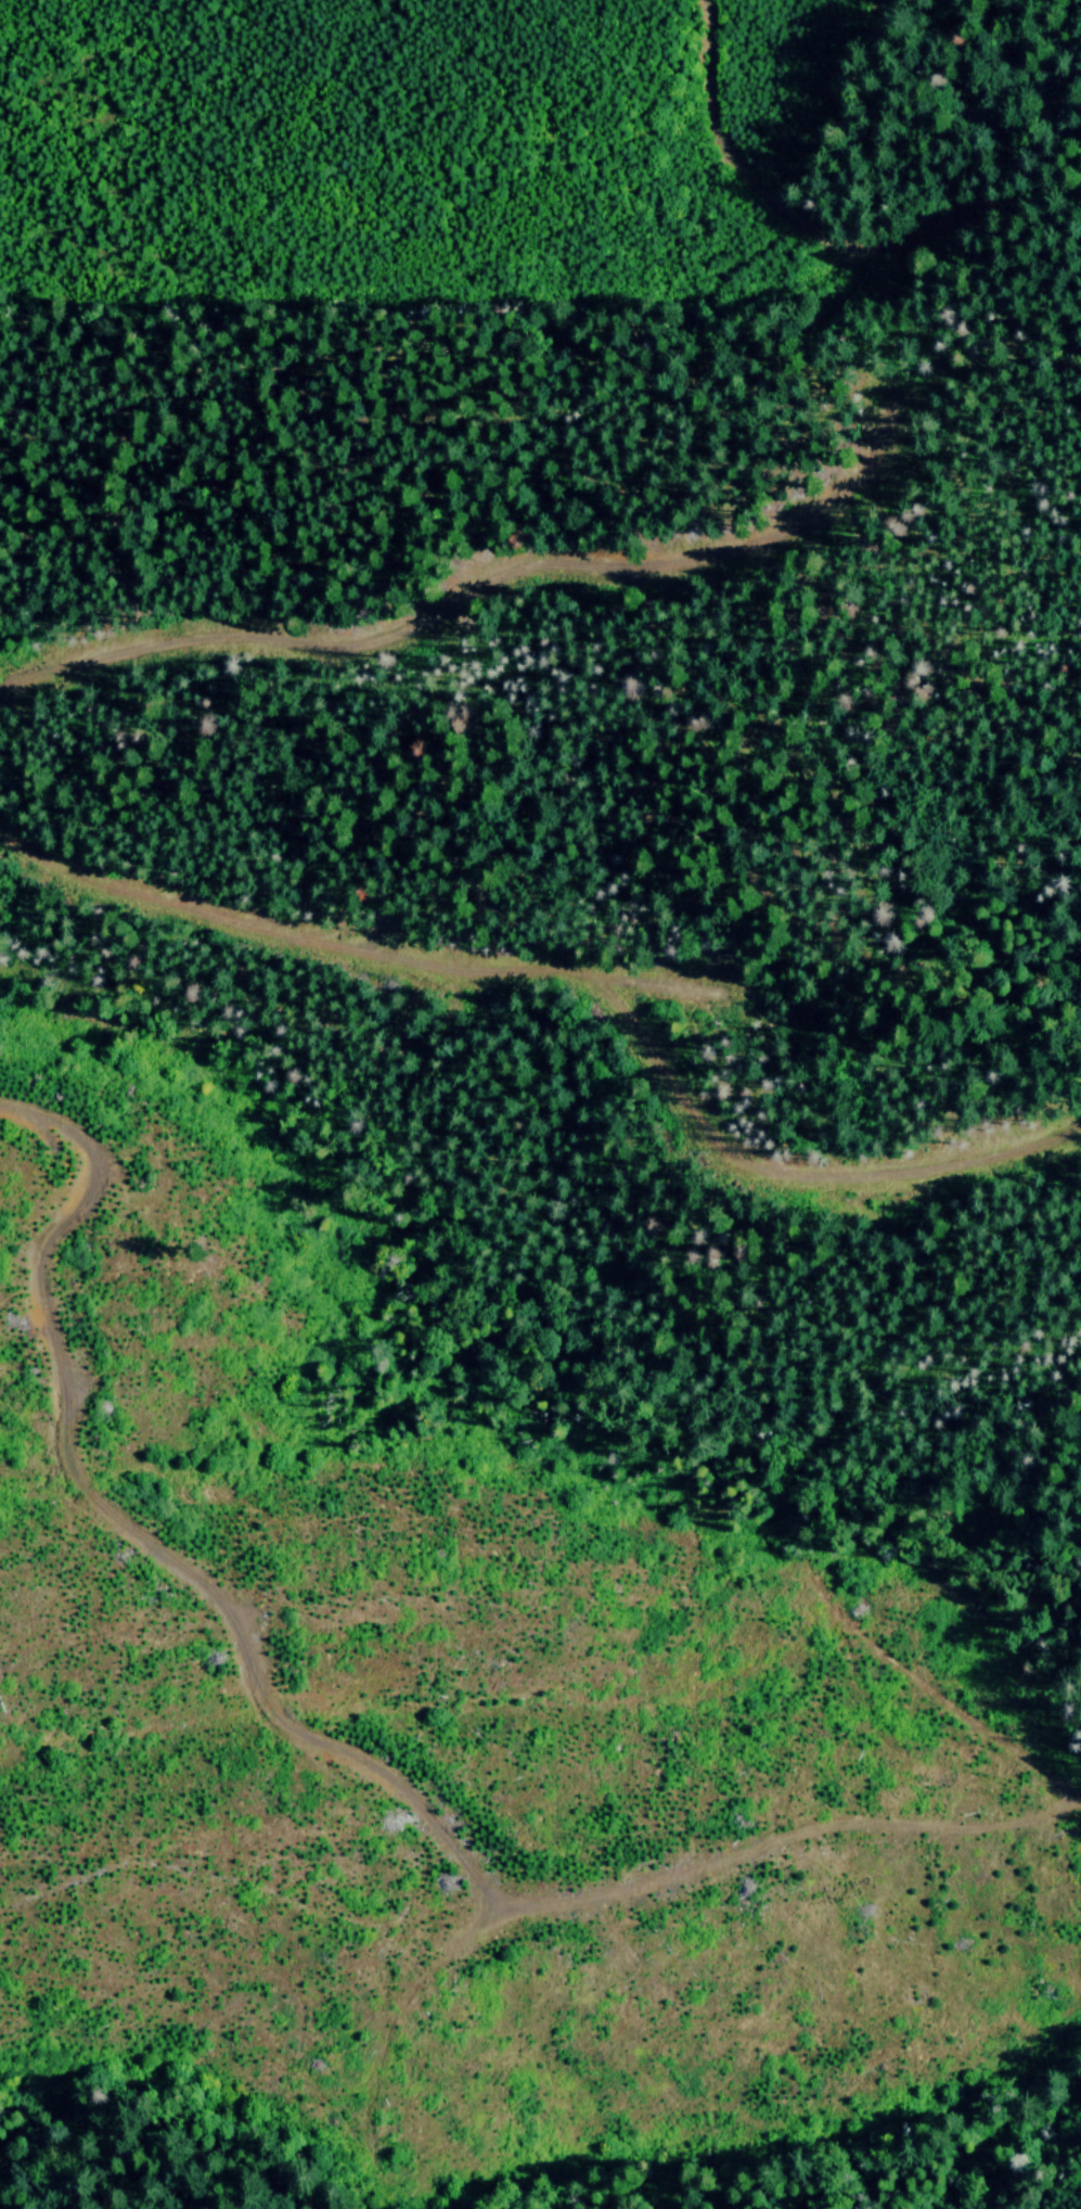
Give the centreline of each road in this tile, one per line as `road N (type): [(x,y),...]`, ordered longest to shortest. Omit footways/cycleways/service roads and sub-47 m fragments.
road 1 (track): [(1076,1790),(1005,1825),(862,1821),(773,1837),(627,1893),(548,1906),(481,1899),(396,1775),(268,1707),(202,1597),(88,1479),(38,1305),(43,1255),(89,1193),(81,1161),(57,1122),(0,1096)]
road 2 (track): [(1080,181),(947,178),(803,217),(747,174),(704,113),(708,39),(689,0)]

